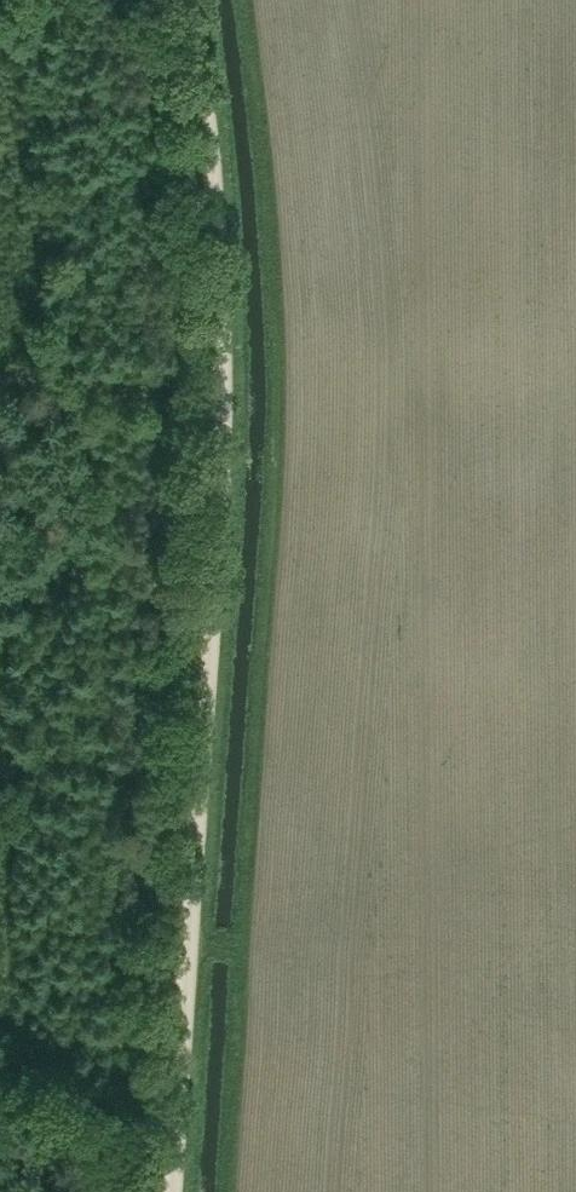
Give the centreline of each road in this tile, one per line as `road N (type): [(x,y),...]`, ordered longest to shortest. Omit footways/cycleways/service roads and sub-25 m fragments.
road 1 (track): [(173,1191),(217,617),(224,371)]
road 2 (track): [(224,371),(207,128),(188,0)]
road 3 (track): [(224,371),(0,354)]
road 4 (track): [(162,1100),(0,1081)]

